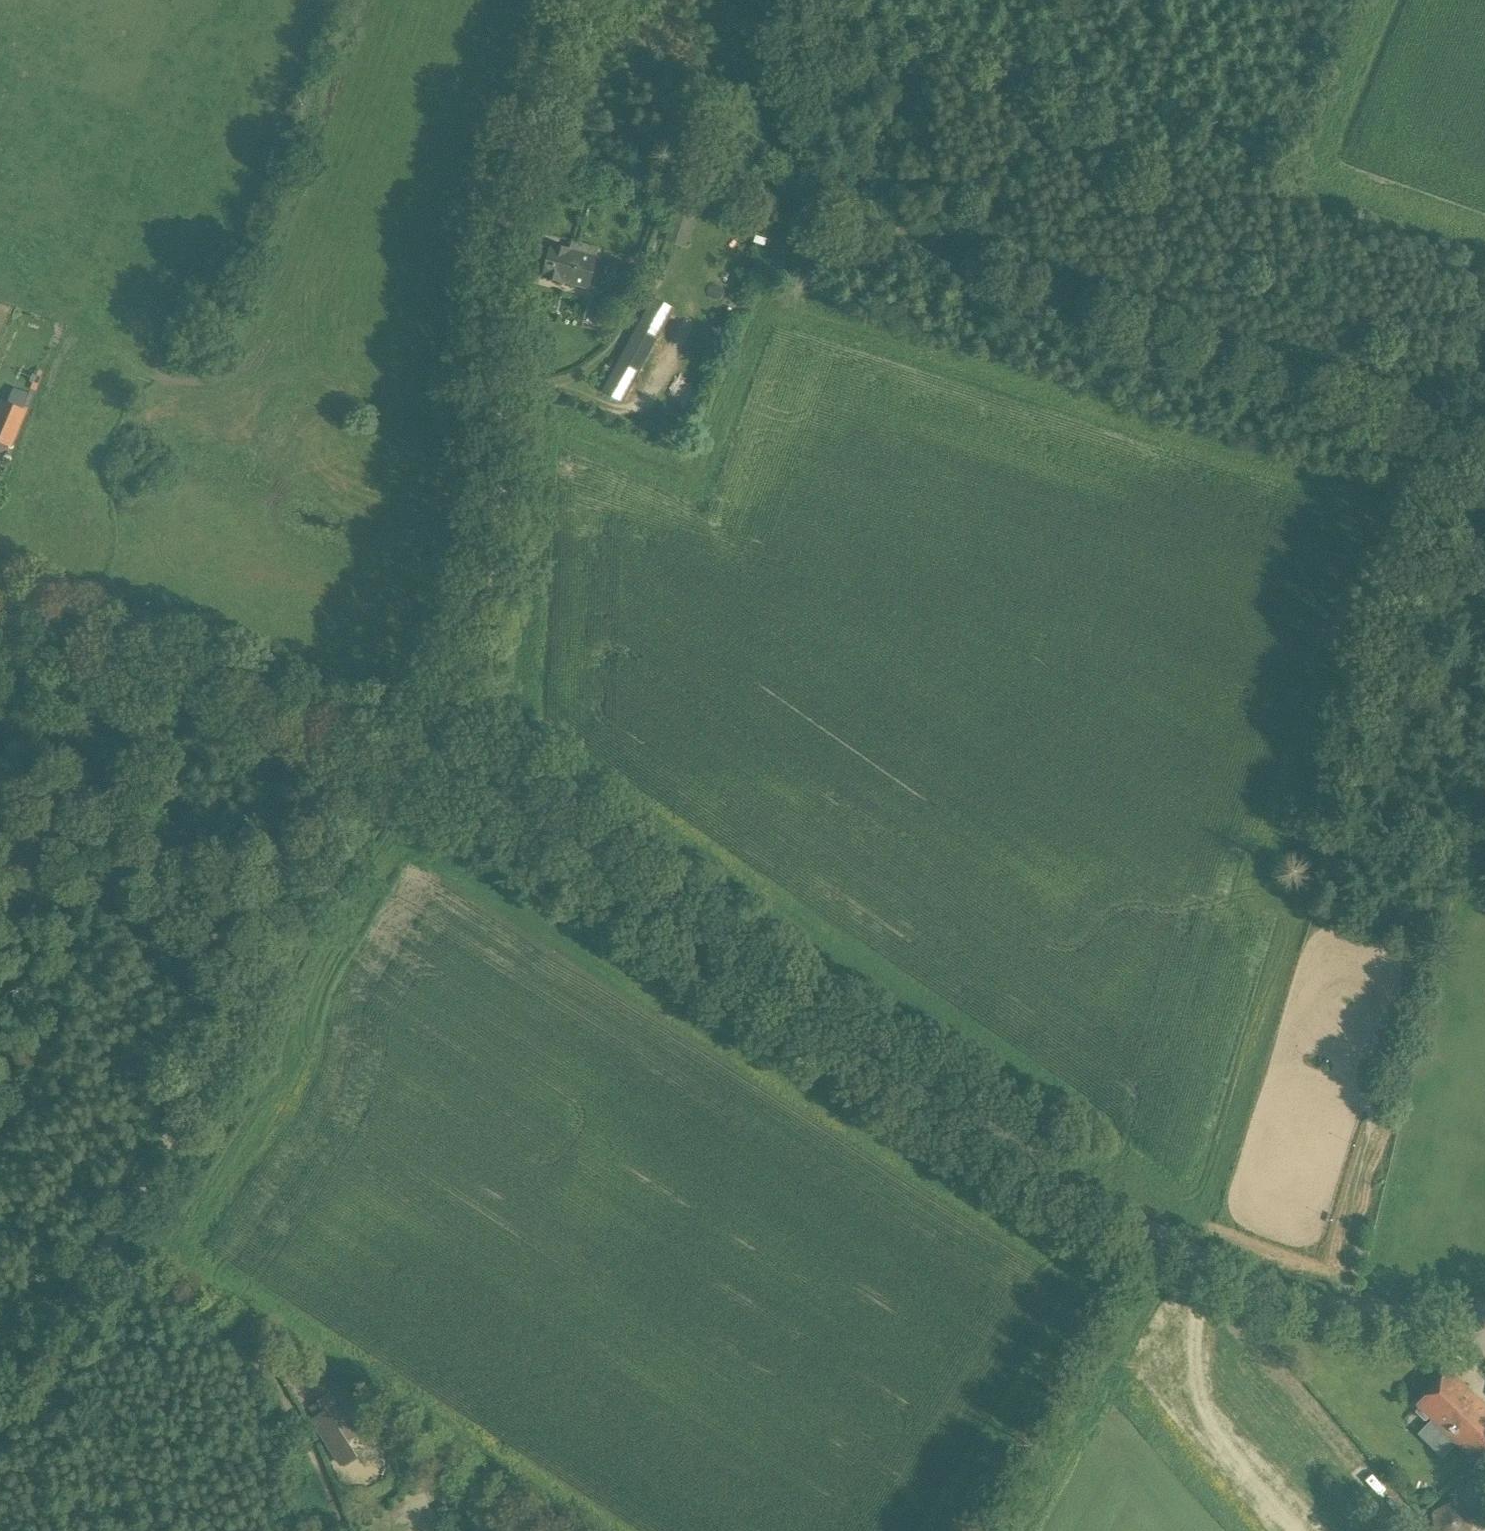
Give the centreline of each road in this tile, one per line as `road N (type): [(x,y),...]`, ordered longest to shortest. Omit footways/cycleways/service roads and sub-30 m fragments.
road 1 (unclassified): [(1484,1293),(1311,1290),(1240,1277),(1089,1192),(979,1108),(403,736)]
road 2 (unclassified): [(0,1390),(403,736)]
road 3 (track): [(575,0),(509,183),(491,495),(462,618),(403,736)]
road 4 (unclassified): [(403,736),(0,581)]
road 5 (track): [(1366,0),(1299,187),(1484,252)]
road 6 (track): [(1422,1530),(1240,1277)]

